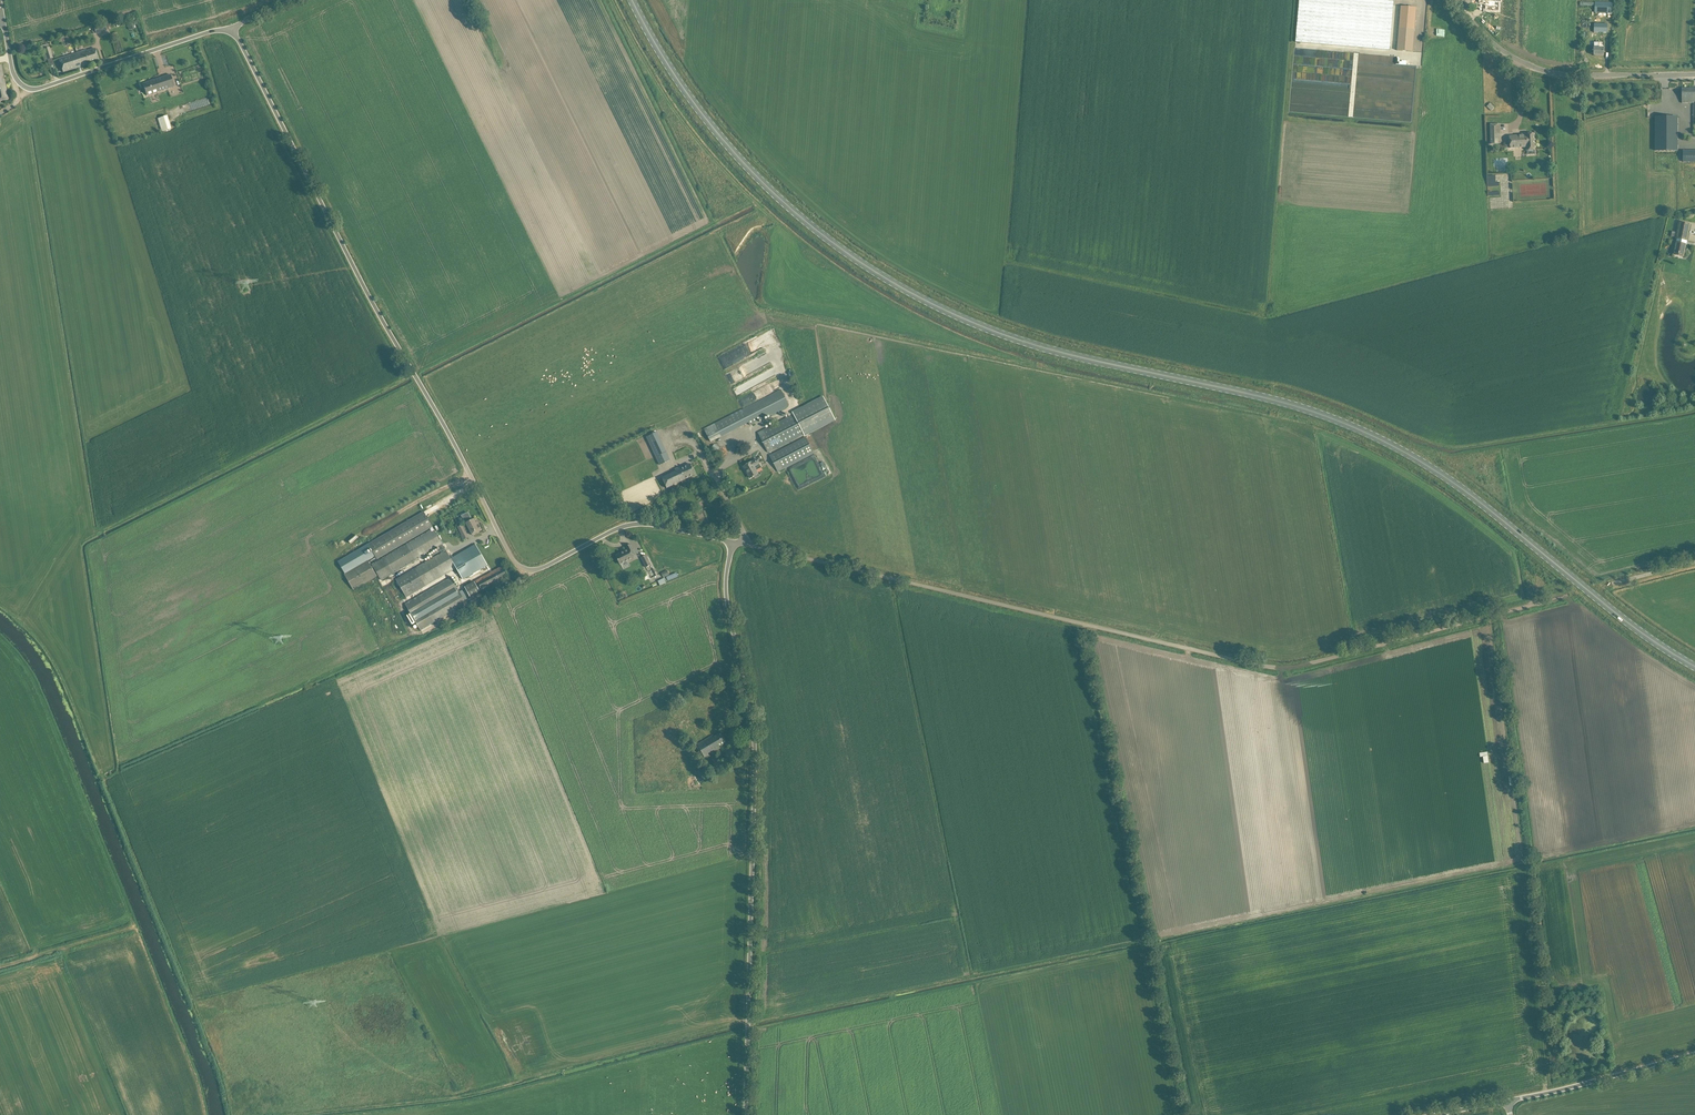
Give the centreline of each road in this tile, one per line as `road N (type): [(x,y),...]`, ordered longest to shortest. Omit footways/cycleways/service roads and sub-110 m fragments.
road 1 (secondary): [(1694,667),(1459,487),(1370,434),(1264,397),(1019,340),(880,275),(817,231),(732,149),(671,69),(632,0)]
road 2 (unclassified): [(736,543),(1270,661),(1347,652),(1568,595)]
road 3 (unclassified): [(736,543),(640,523),(546,567),(518,564),(229,30)]
road 4 (unclassified): [(746,1114),(754,732),(726,599),(736,543)]
road 5 (track): [(1560,1089),(1495,614)]
road 6 (unclassified): [(229,30),(31,89),(10,67),(2,20)]
road 7 (unclassified): [(1694,75),(1582,79),(1541,70),(1490,40),(1452,0)]
road 8 (track): [(748,1024),(515,1079)]
road 9 (unclassified): [(1506,1103),(1694,1053)]
road 10 (track): [(0,966),(136,927)]

